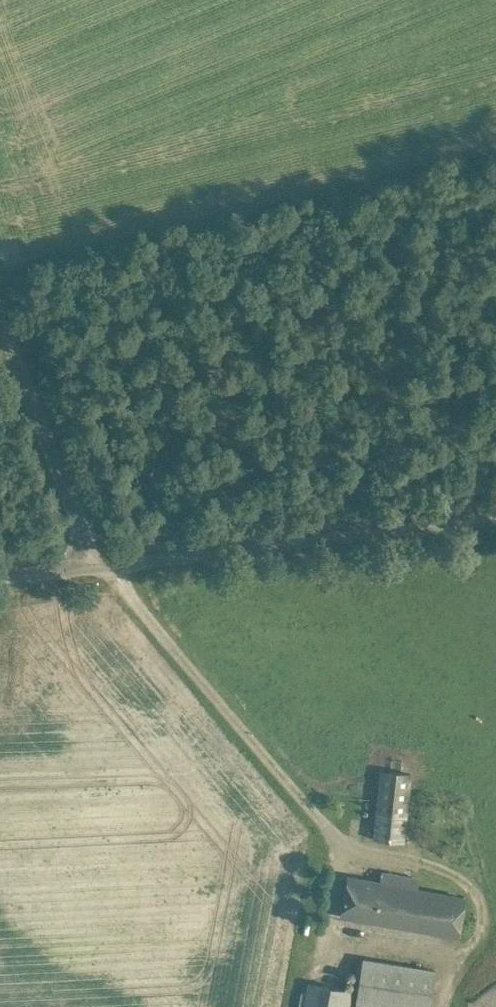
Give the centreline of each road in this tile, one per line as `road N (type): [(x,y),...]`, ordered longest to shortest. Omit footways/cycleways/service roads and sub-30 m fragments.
road 1 (unclassified): [(101,569),(495,521)]
road 2 (unclassified): [(101,569),(0,302)]

